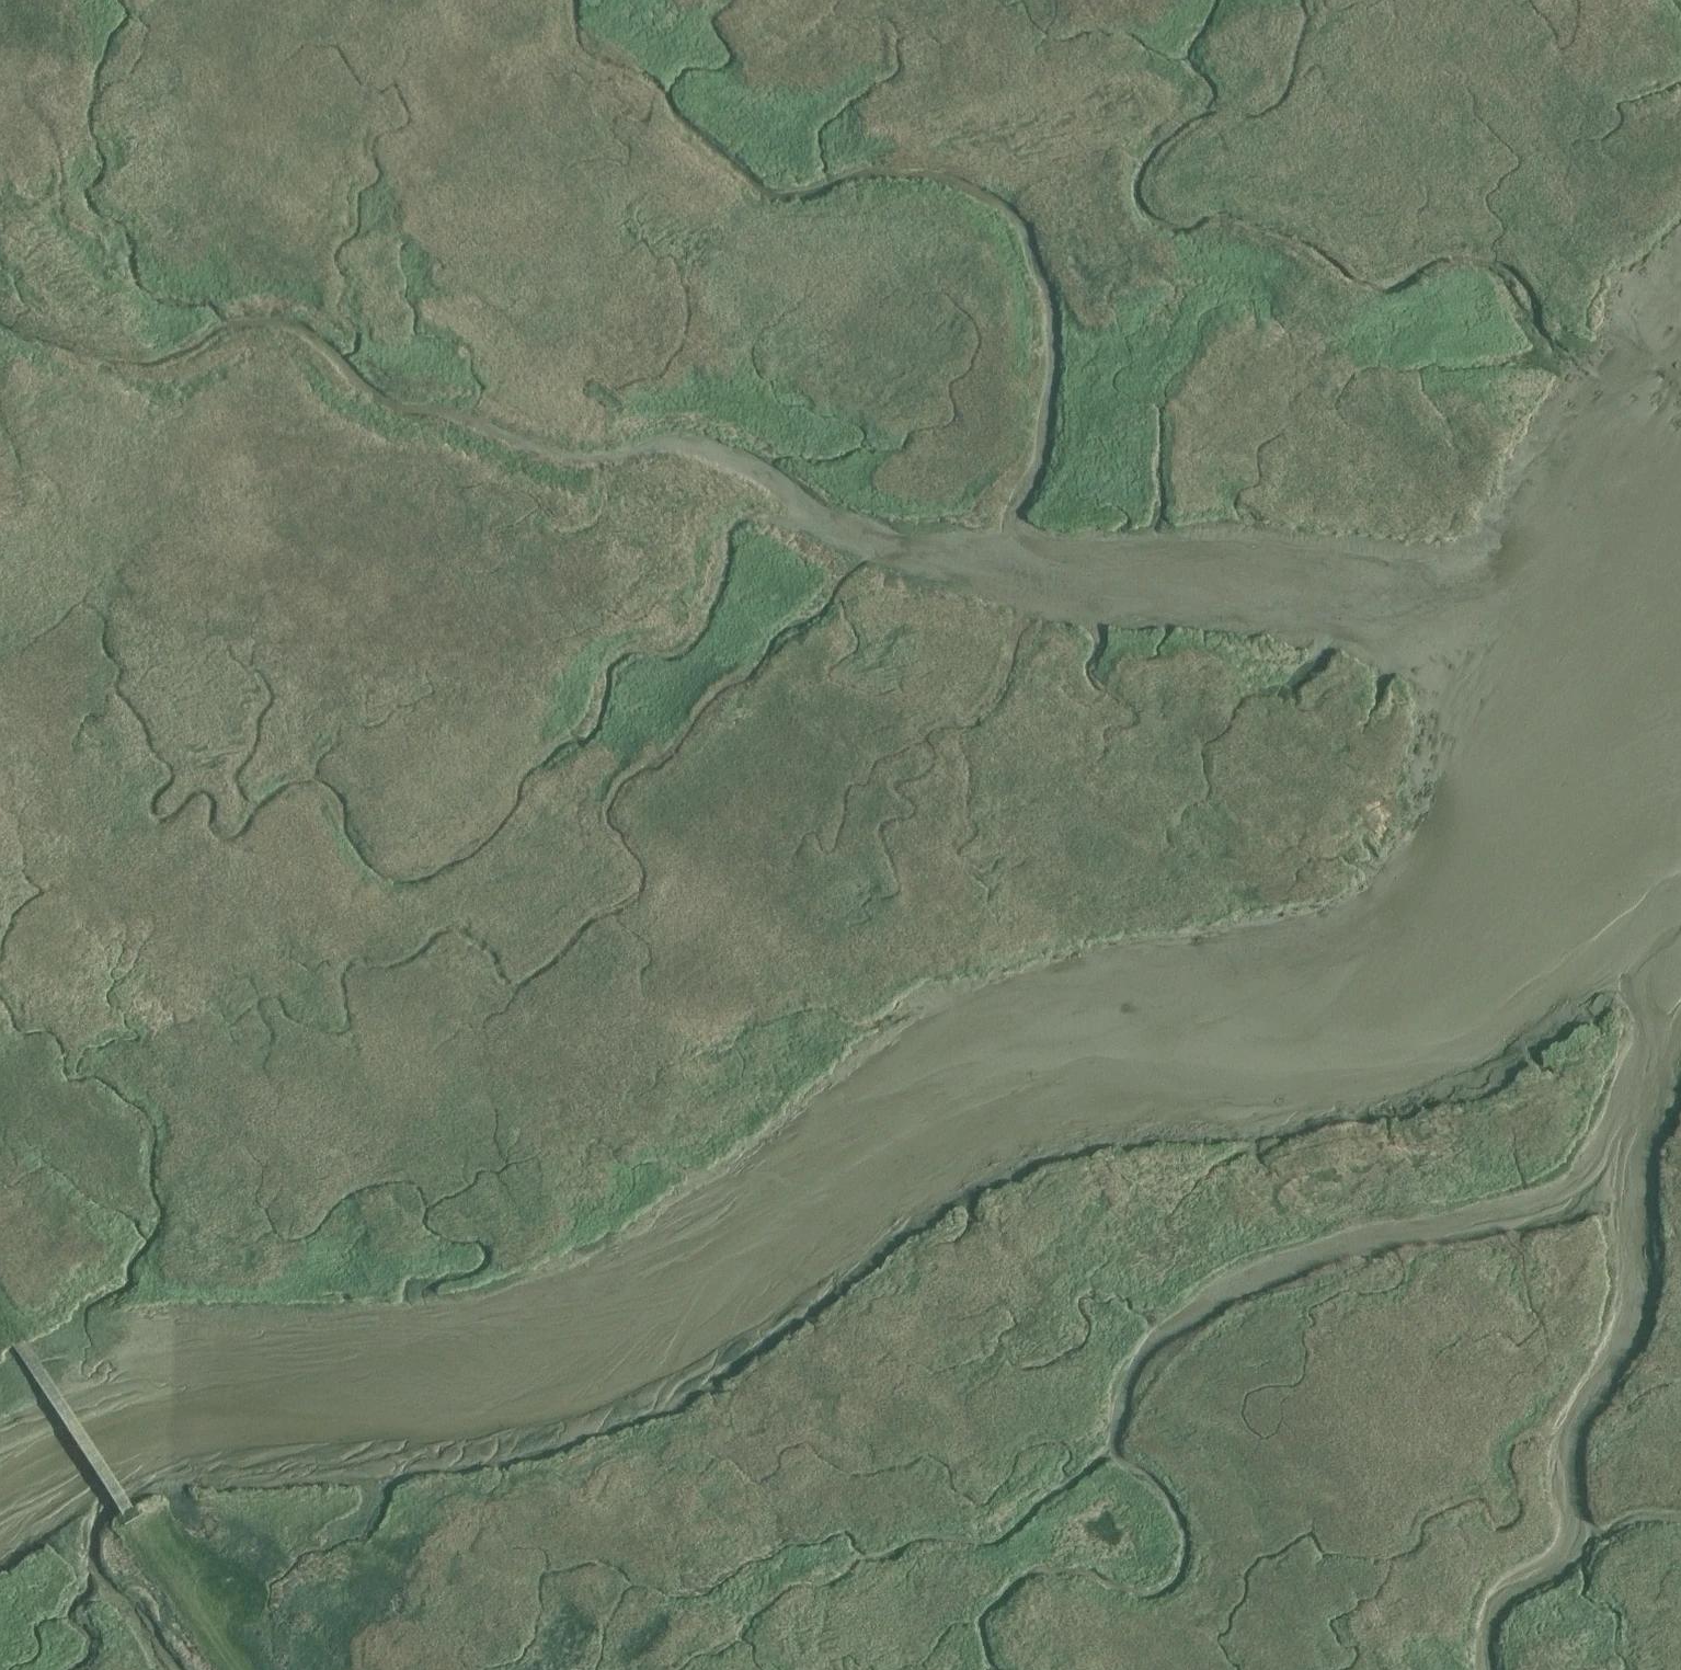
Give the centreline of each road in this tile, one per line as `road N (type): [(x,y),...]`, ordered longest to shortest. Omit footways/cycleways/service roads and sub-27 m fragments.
road 1 (track): [(237,1669),(0,1310)]

